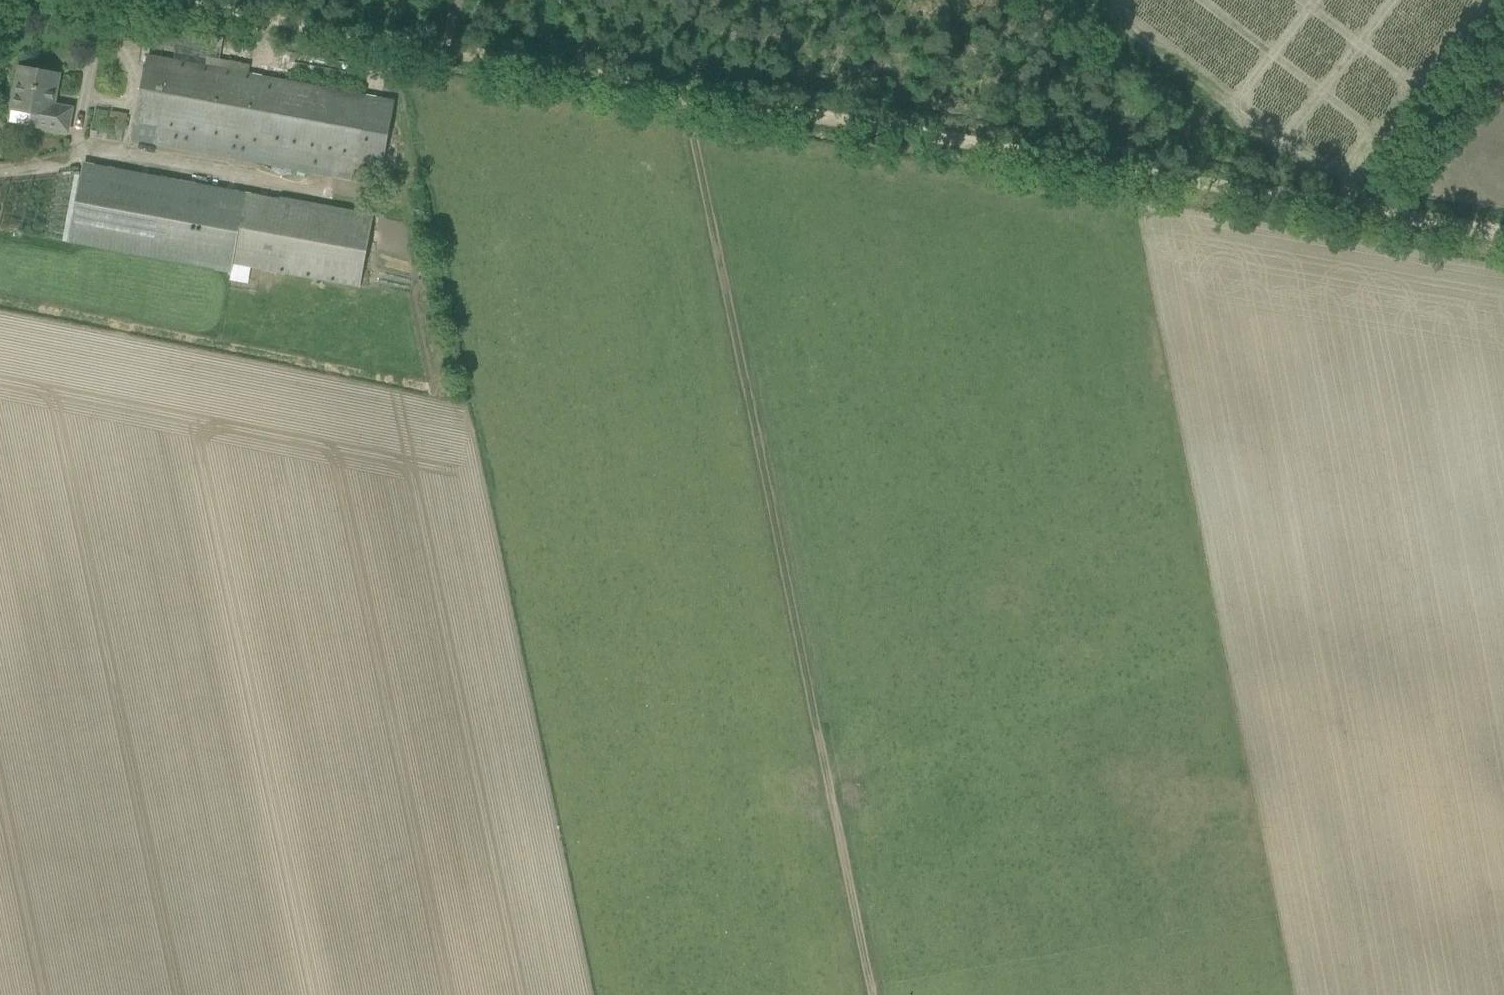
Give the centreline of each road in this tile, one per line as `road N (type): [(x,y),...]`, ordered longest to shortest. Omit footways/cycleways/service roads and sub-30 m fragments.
road 1 (track): [(411,37),(908,139),(1503,237)]
road 2 (unclassified): [(411,37),(281,0)]

